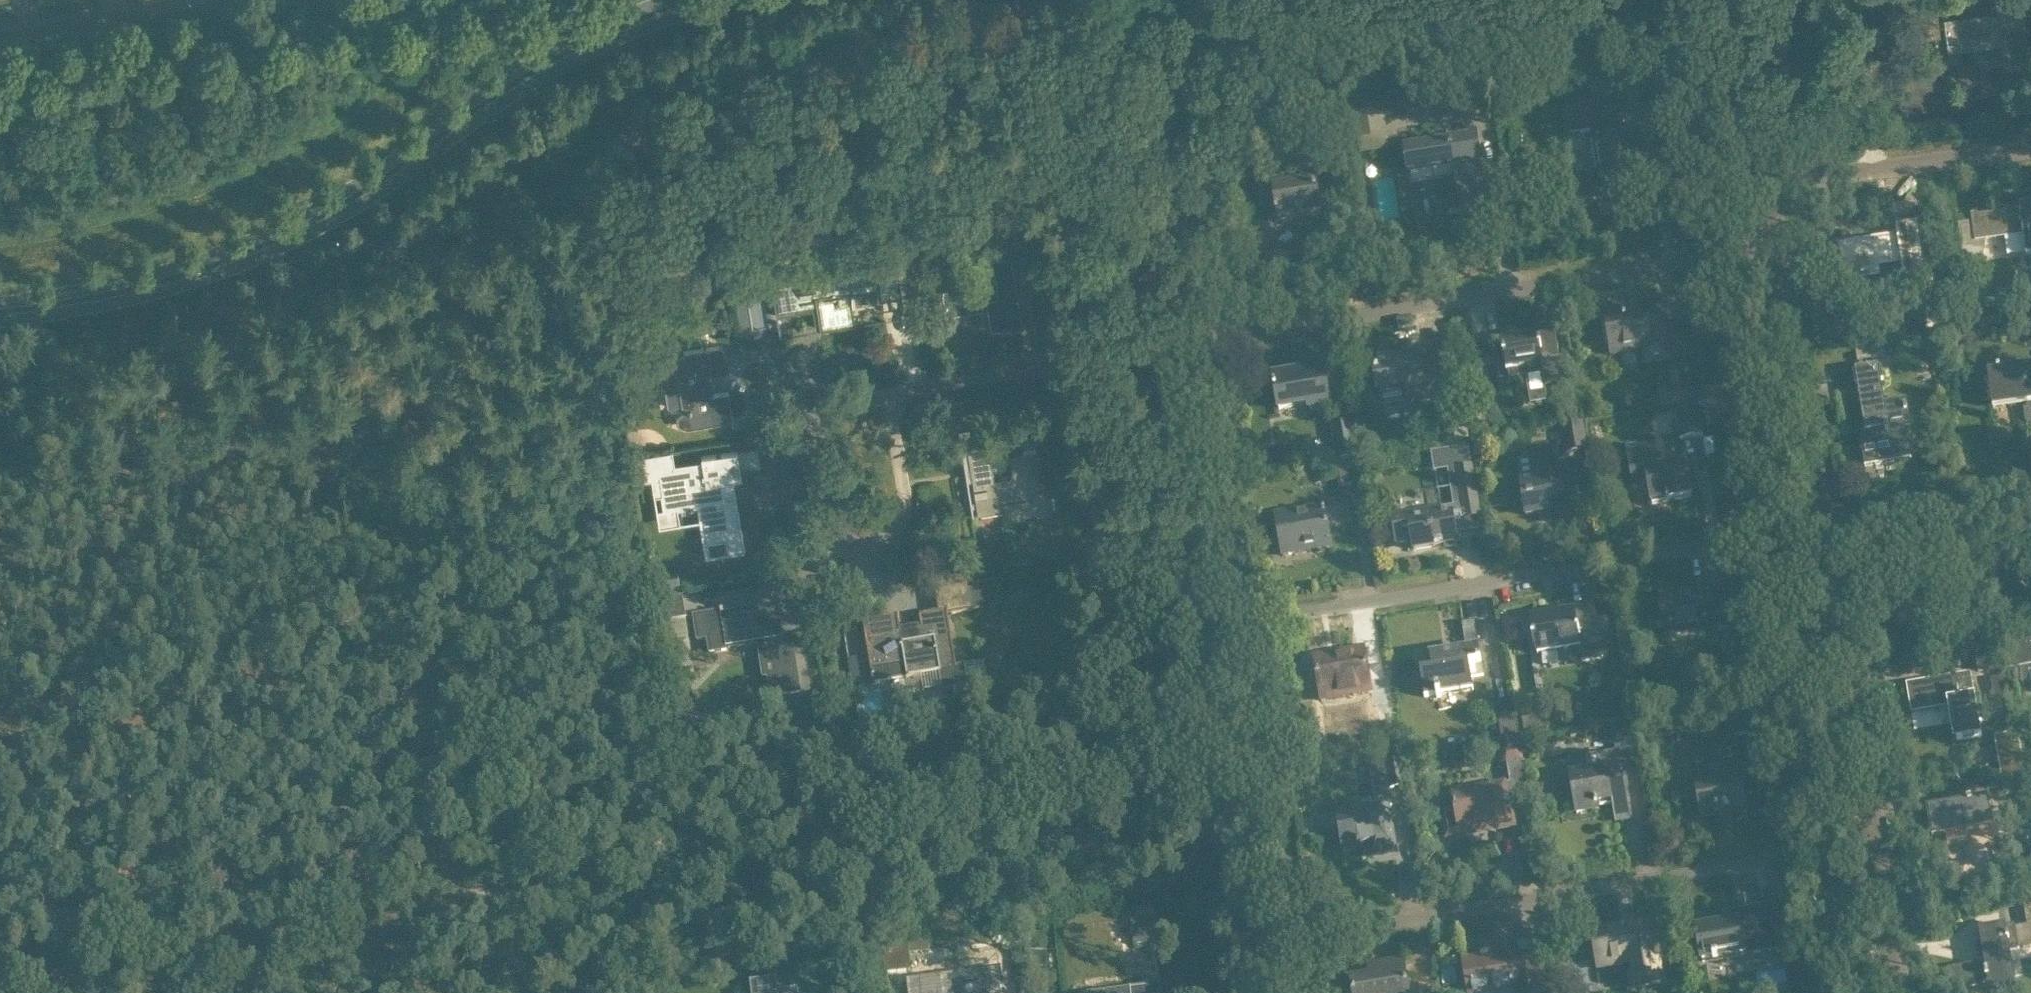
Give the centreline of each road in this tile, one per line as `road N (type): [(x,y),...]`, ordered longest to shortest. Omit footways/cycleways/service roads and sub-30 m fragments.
road 1 (tertiary): [(0,322),(147,293),(243,263),(330,223),(567,63),(740,0)]
road 2 (tertiary): [(664,0),(525,65),(319,207),(239,245),(139,277),(0,302)]
road 3 (residential): [(1244,616),(1829,527)]
road 4 (residential): [(1201,343),(1783,245)]
road 5 (residential): [(1299,935),(1864,843)]
road 6 (residential): [(1299,935),(1244,616)]
road 7 (residential): [(1783,245),(1773,195),(1782,179),(2030,145)]
road 8 (residential): [(1864,843),(1829,527)]
road 9 (residential): [(1201,343),(890,396)]
road 10 (residential): [(1829,527),(1783,245)]
road 11 (residential): [(1244,616),(1201,343)]
road 12 (residential): [(841,544),(818,418),(831,405),(890,396)]
road 13 (residential): [(1829,527),(2030,495)]
road 14 (residential): [(890,396),(904,524),(866,543),(841,544)]
road 15 (residential): [(0,28),(168,0)]
road 16 (residential): [(1891,992),(1864,843)]

